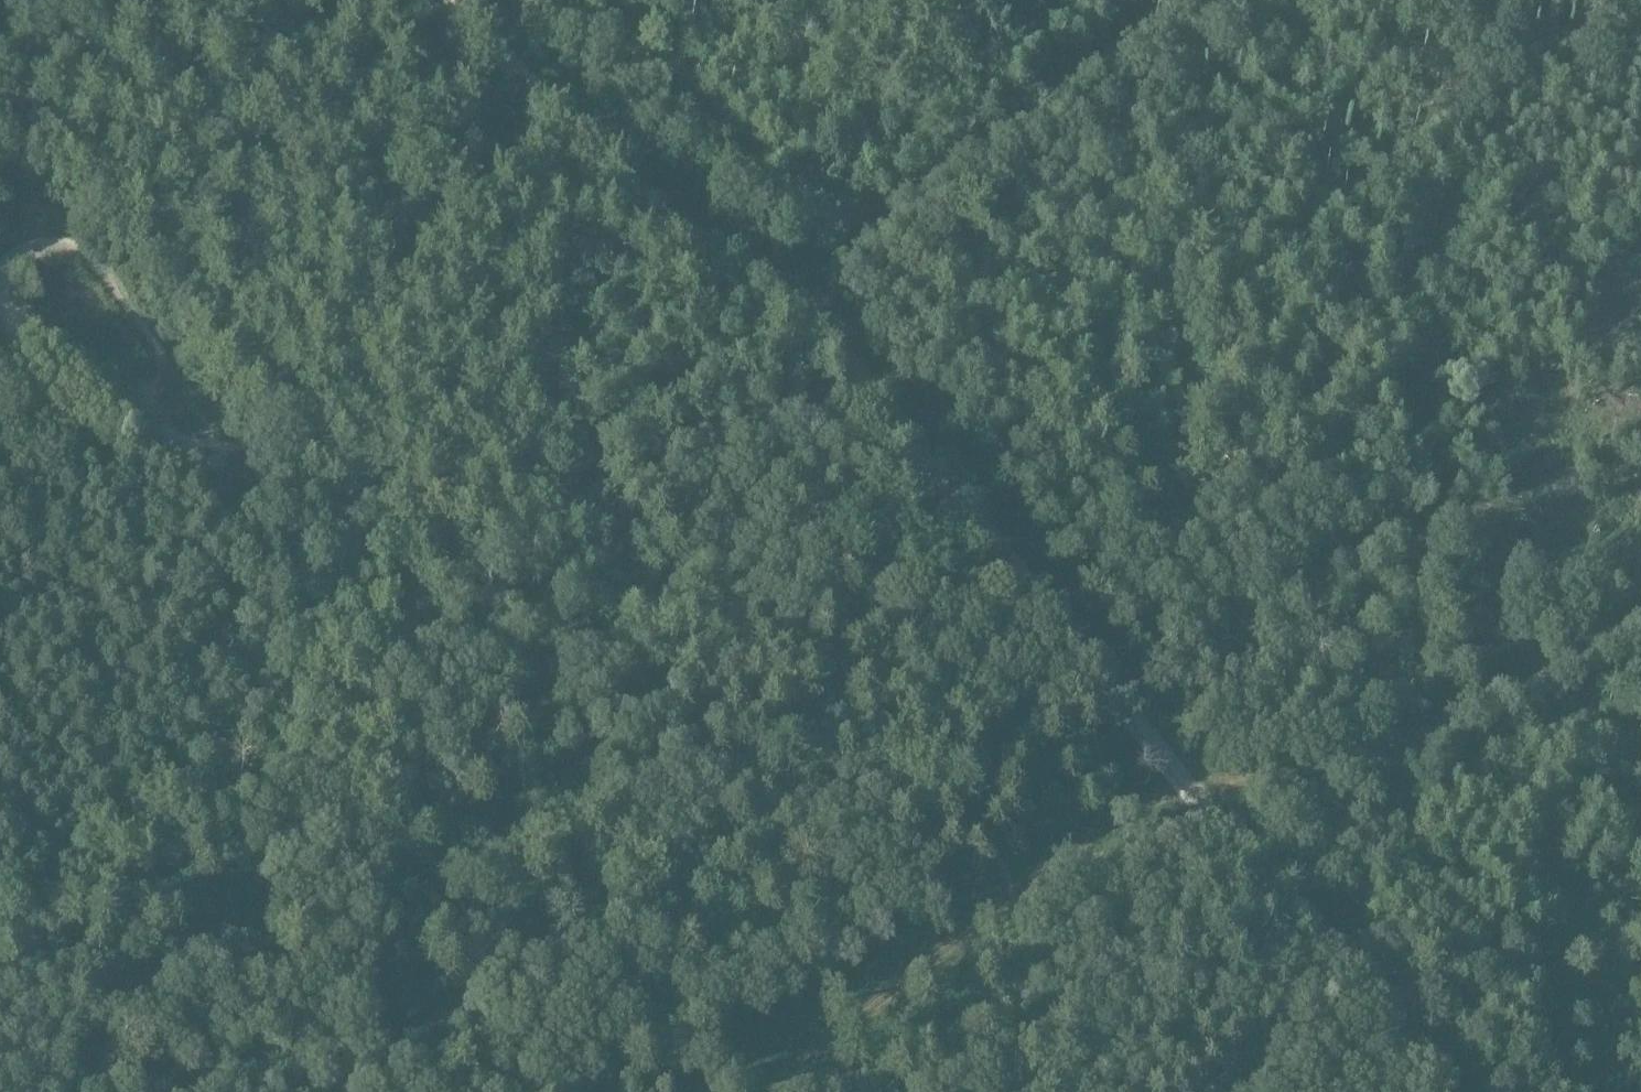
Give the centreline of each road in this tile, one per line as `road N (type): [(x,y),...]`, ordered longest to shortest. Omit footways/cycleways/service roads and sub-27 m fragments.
road 1 (track): [(464,0),(644,187),(784,290),(871,376),(1441,1091)]
road 2 (track): [(761,1091),(1107,826),(1184,791),(1246,782),(1484,702),(1640,600)]
road 3 (track): [(0,928),(779,307)]
road 4 (track): [(0,235),(35,220),(77,226),(188,399),(242,441)]
road 5 (track): [(21,345),(23,369),(48,410),(104,455),(242,441)]
road 6 (track): [(21,345),(128,416),(153,423),(197,407)]
road 7 (track): [(132,0),(0,107)]

